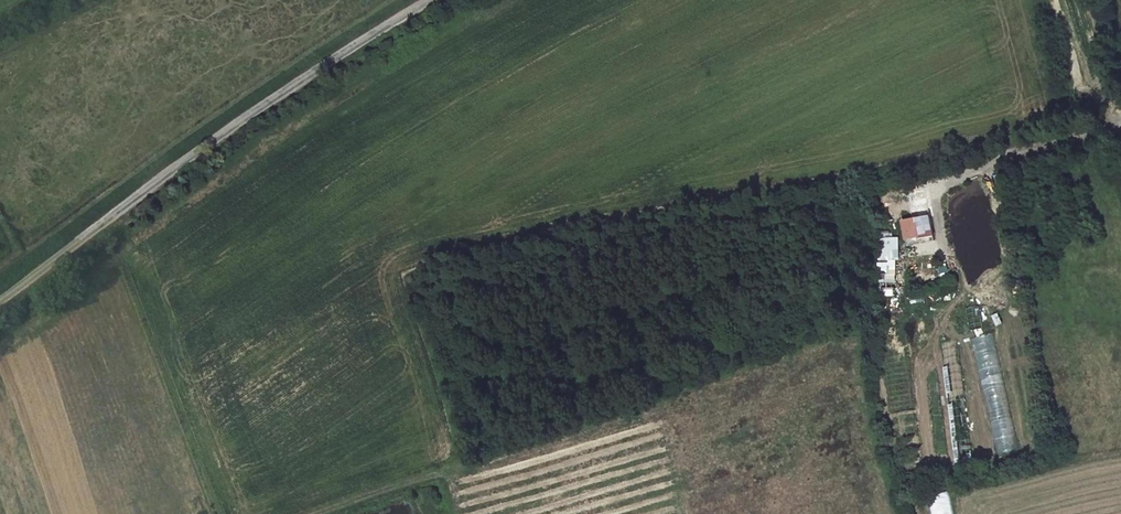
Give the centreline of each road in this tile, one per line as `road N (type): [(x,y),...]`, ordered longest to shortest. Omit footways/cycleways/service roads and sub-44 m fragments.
road 1 (unclassified): [(0,303),(275,100),(432,0)]
road 2 (track): [(1120,128),(1020,151),(937,188),(940,245)]

